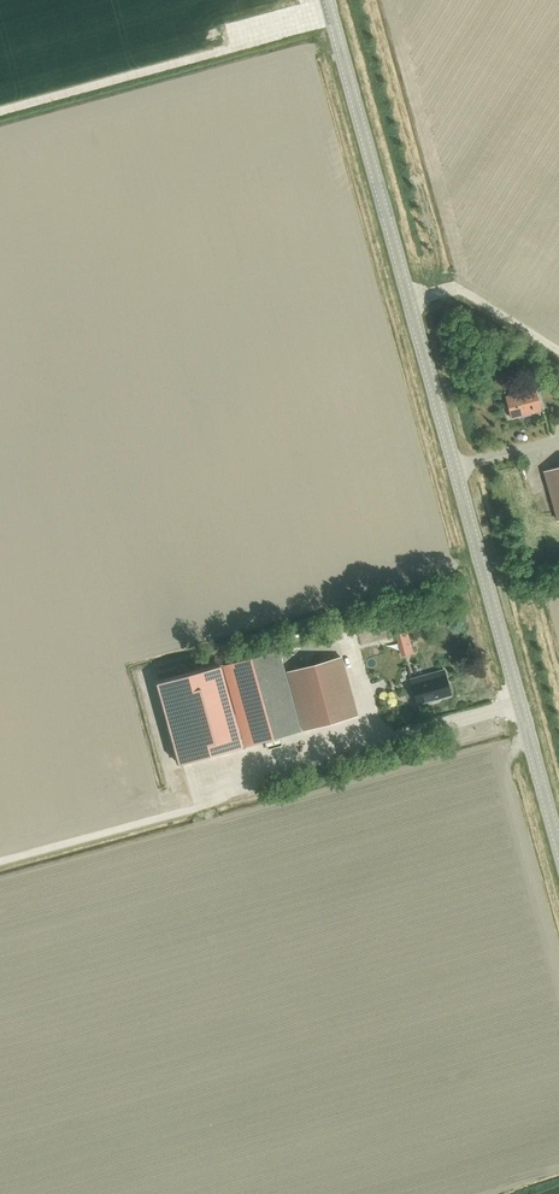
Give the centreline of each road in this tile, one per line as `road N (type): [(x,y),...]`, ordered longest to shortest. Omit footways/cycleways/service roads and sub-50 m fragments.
road 1 (tertiary): [(558,842),(323,0)]

